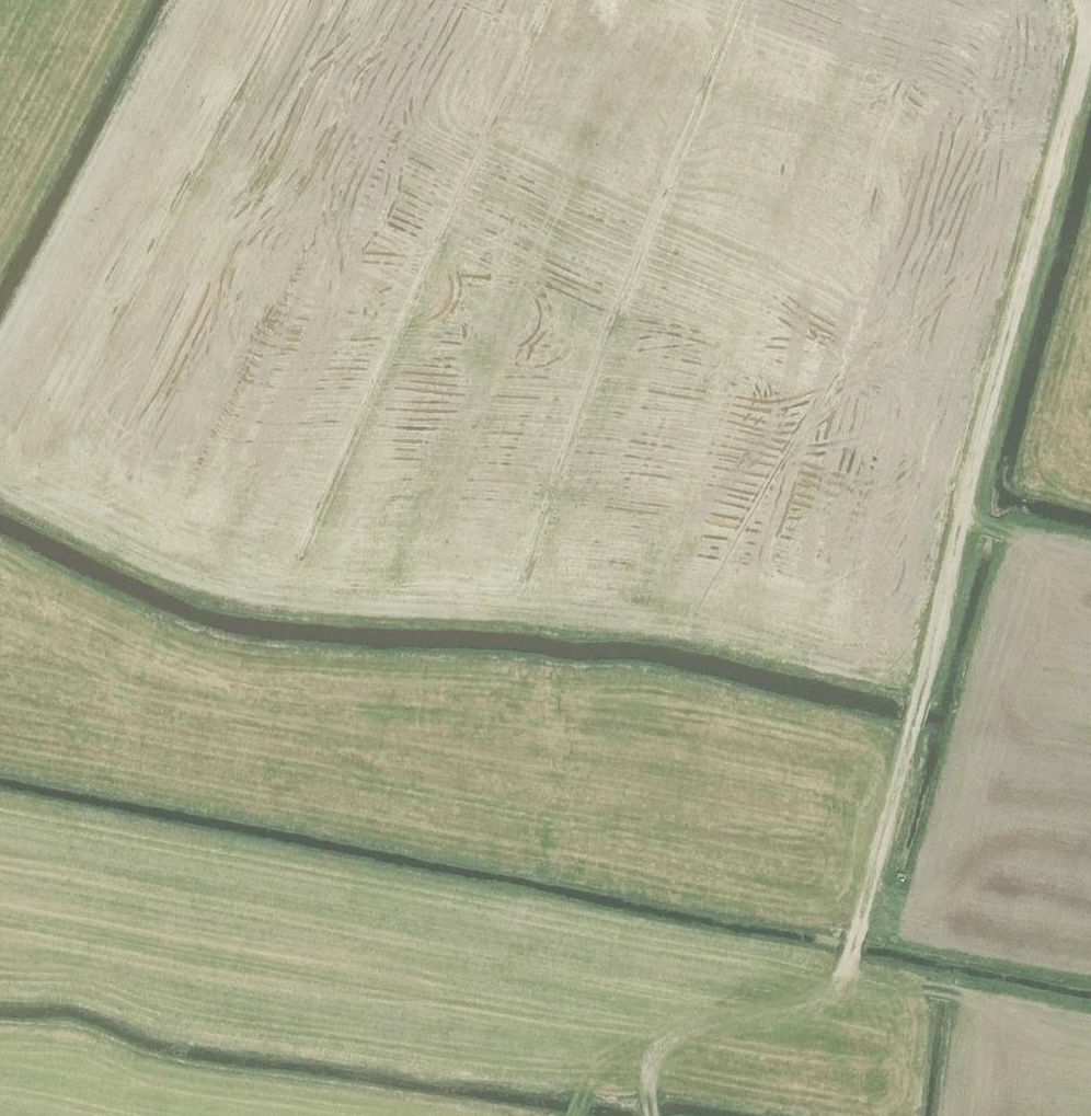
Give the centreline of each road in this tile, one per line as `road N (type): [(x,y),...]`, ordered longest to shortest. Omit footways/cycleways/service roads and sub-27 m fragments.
road 1 (track): [(651,1115),(650,1073),(666,1039),(796,1012),(827,998),(845,975),(1086,57),(1086,0)]

